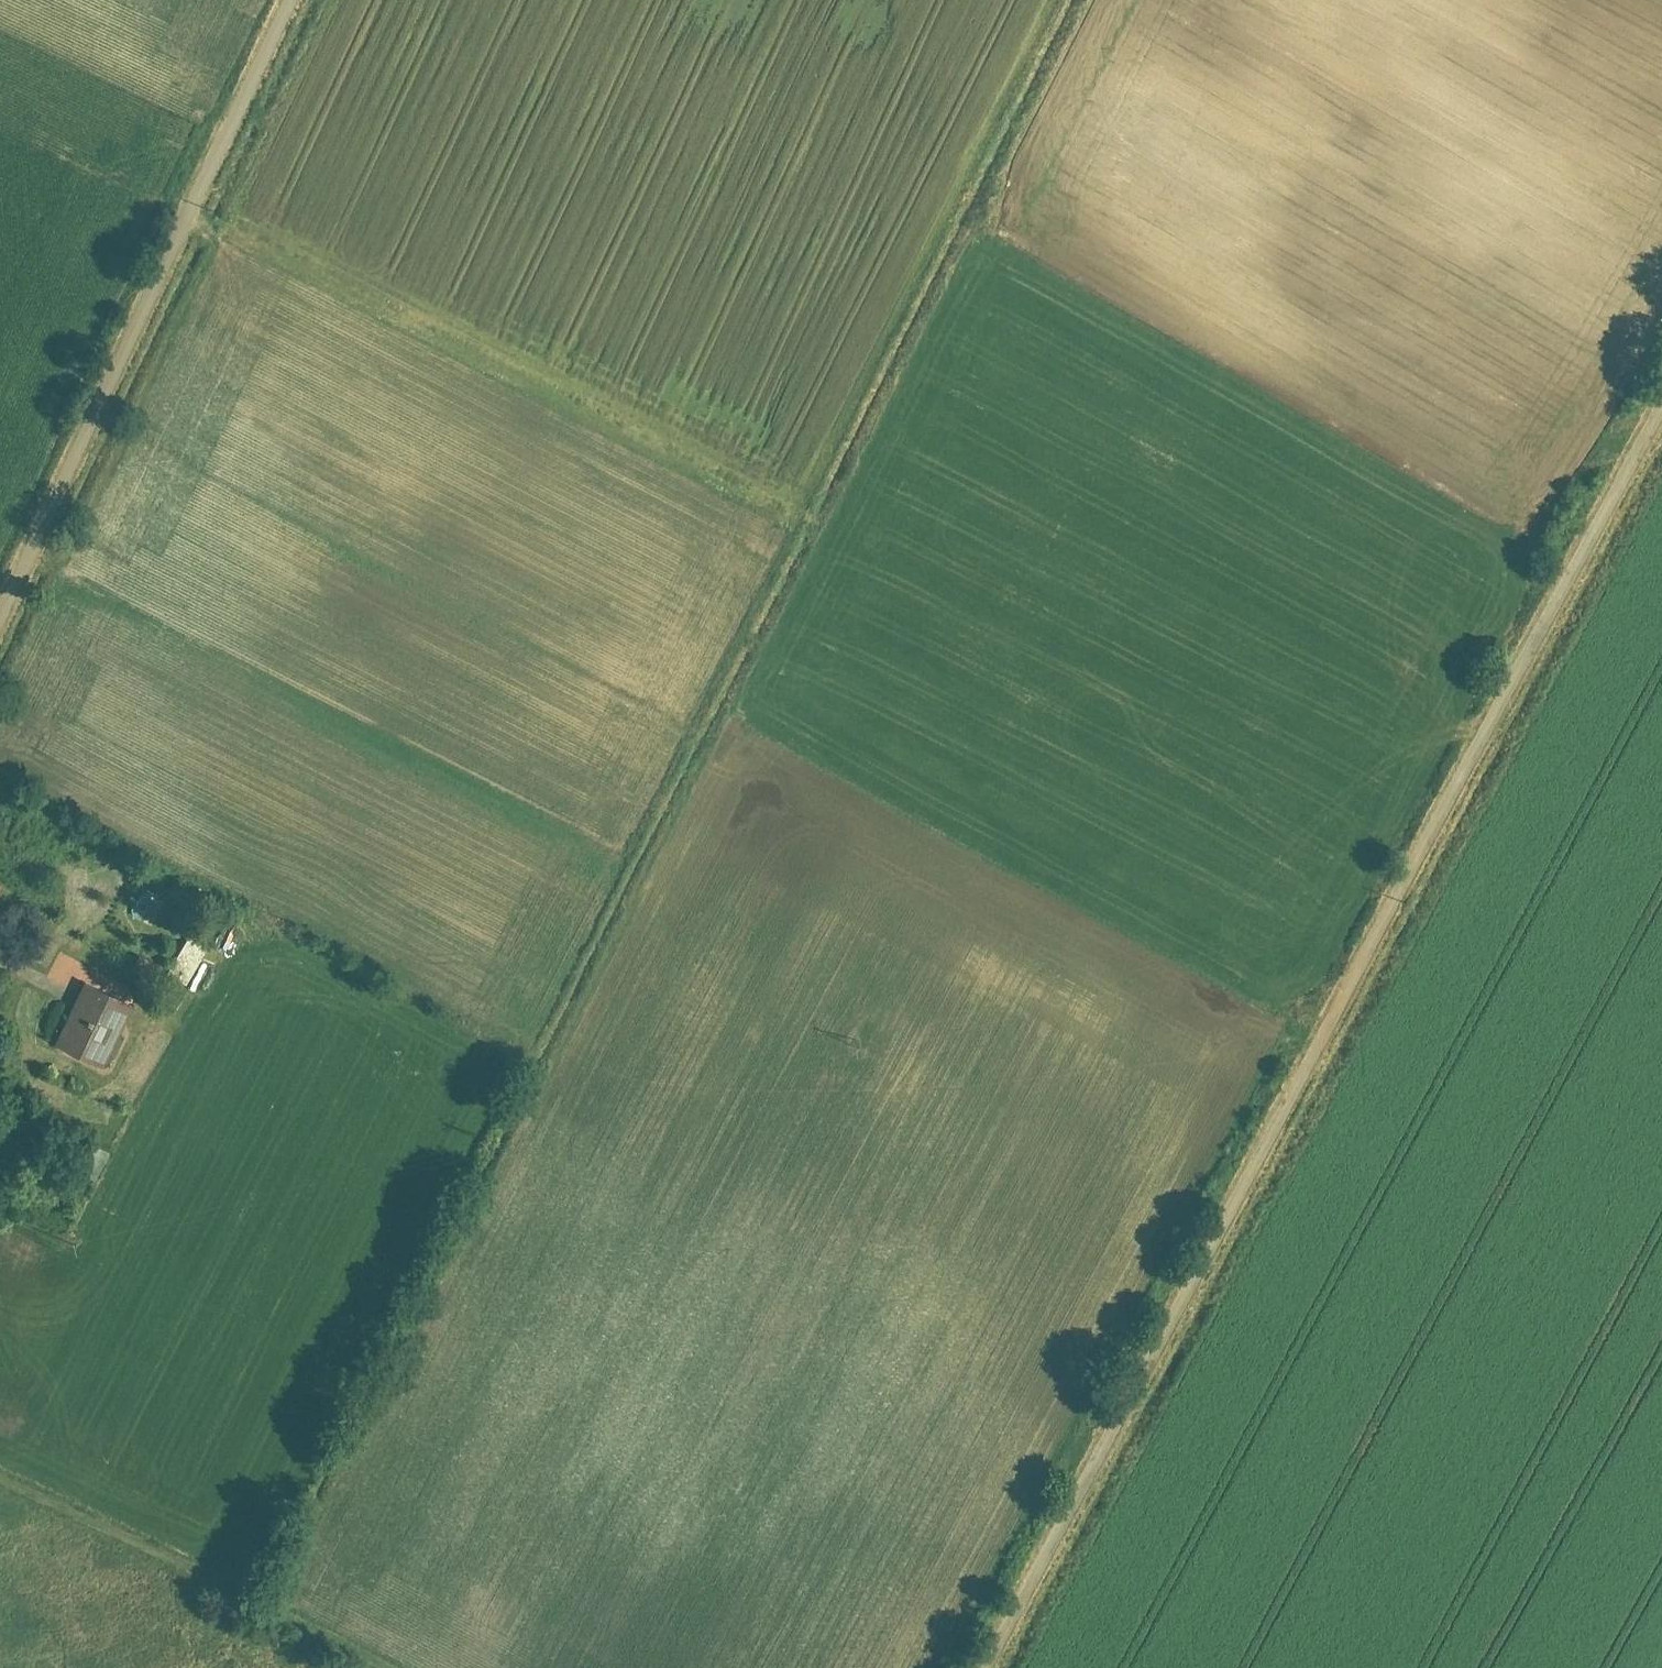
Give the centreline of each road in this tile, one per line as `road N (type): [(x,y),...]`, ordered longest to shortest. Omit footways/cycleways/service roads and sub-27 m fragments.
road 1 (unclassified): [(1661,406),(983,1667)]
road 2 (residential): [(0,634),(296,0)]

